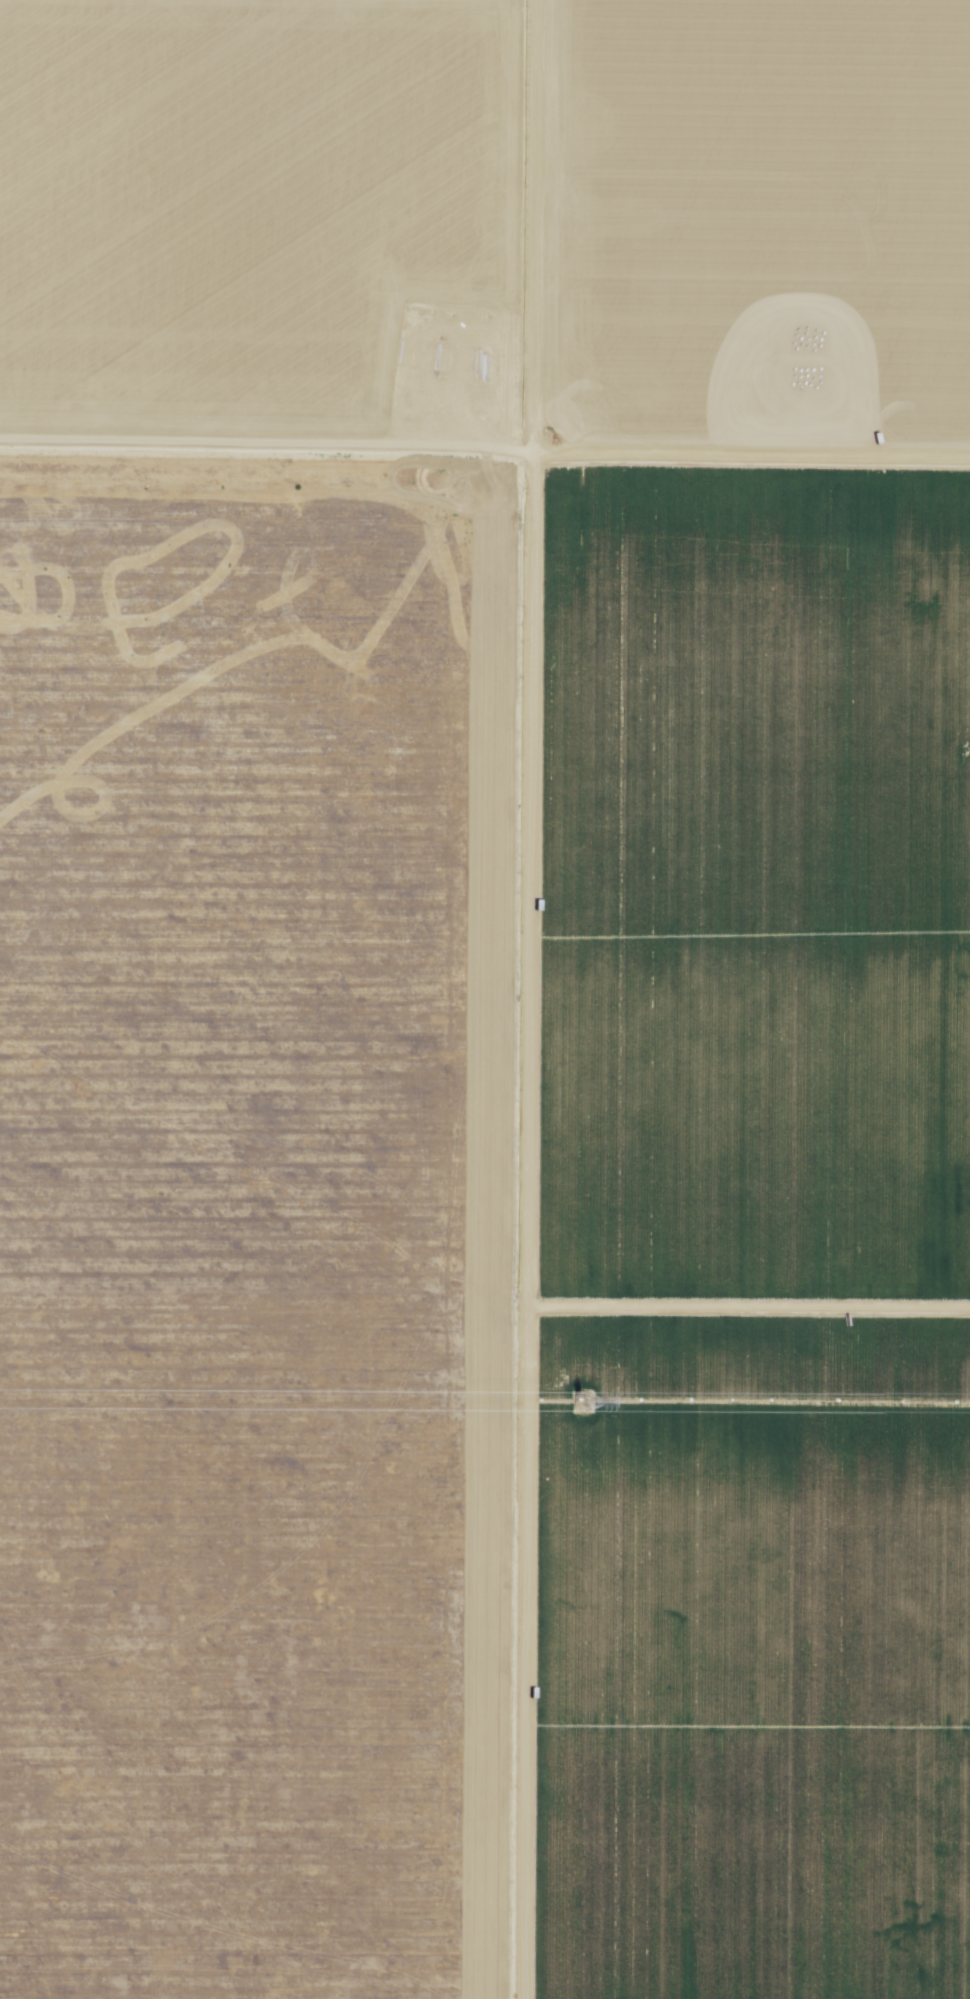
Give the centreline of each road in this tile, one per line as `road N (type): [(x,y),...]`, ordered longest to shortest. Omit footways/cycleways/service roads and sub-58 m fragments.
road 1 (residential): [(556,1998),(558,1376),(531,447),(534,0)]
road 2 (track): [(969,452),(0,443)]

